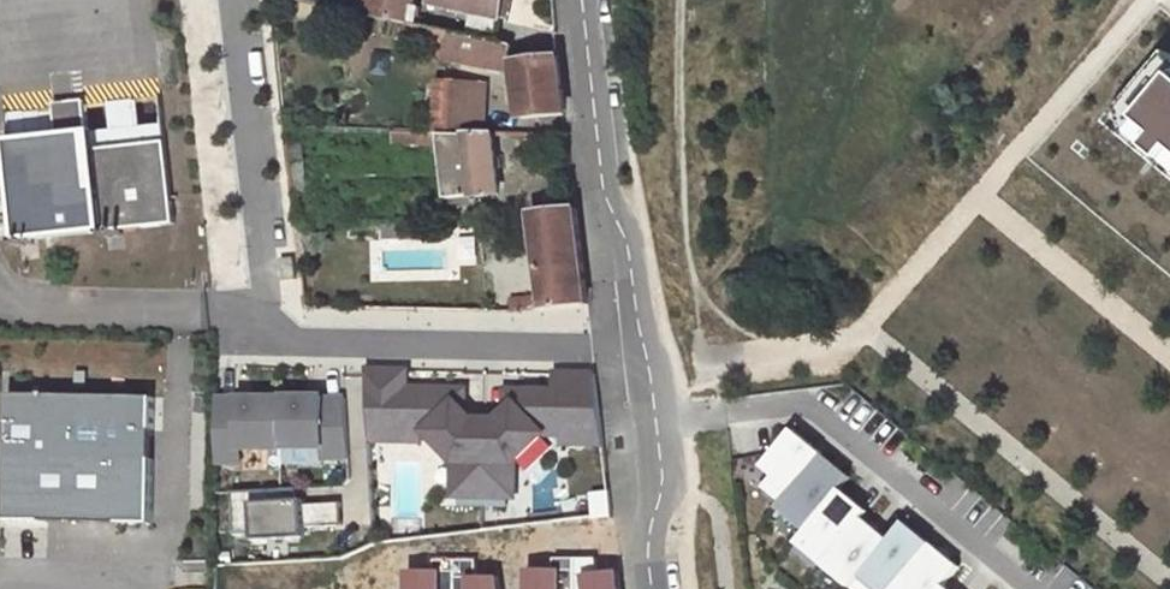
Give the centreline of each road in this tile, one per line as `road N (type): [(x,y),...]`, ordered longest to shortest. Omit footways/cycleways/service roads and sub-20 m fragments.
road 1 (residential): [(644,338),(288,337),(258,319)]
road 2 (tertiary): [(582,0),(605,199),(629,244),(644,338)]
road 3 (residential): [(258,319),(229,0)]
road 4 (tertiary): [(644,338),(663,482),(648,555),(651,588)]

